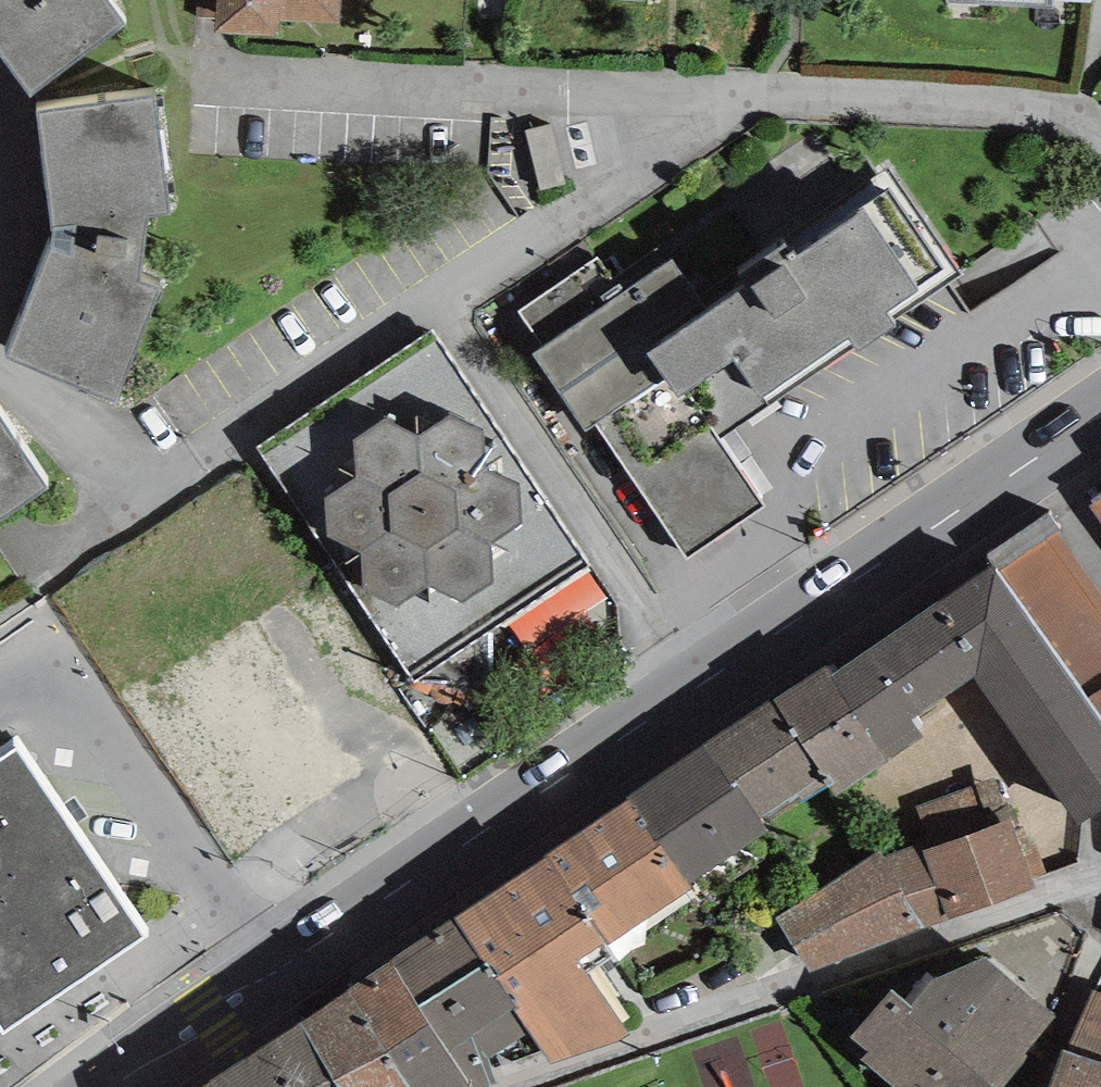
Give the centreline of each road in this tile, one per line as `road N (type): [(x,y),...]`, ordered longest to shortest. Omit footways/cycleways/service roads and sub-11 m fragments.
road 1 (secondary): [(113,1086),(1100,413)]
road 2 (residential): [(1100,138),(1089,124),(274,97)]
road 3 (residential): [(1100,893),(537,1086)]

